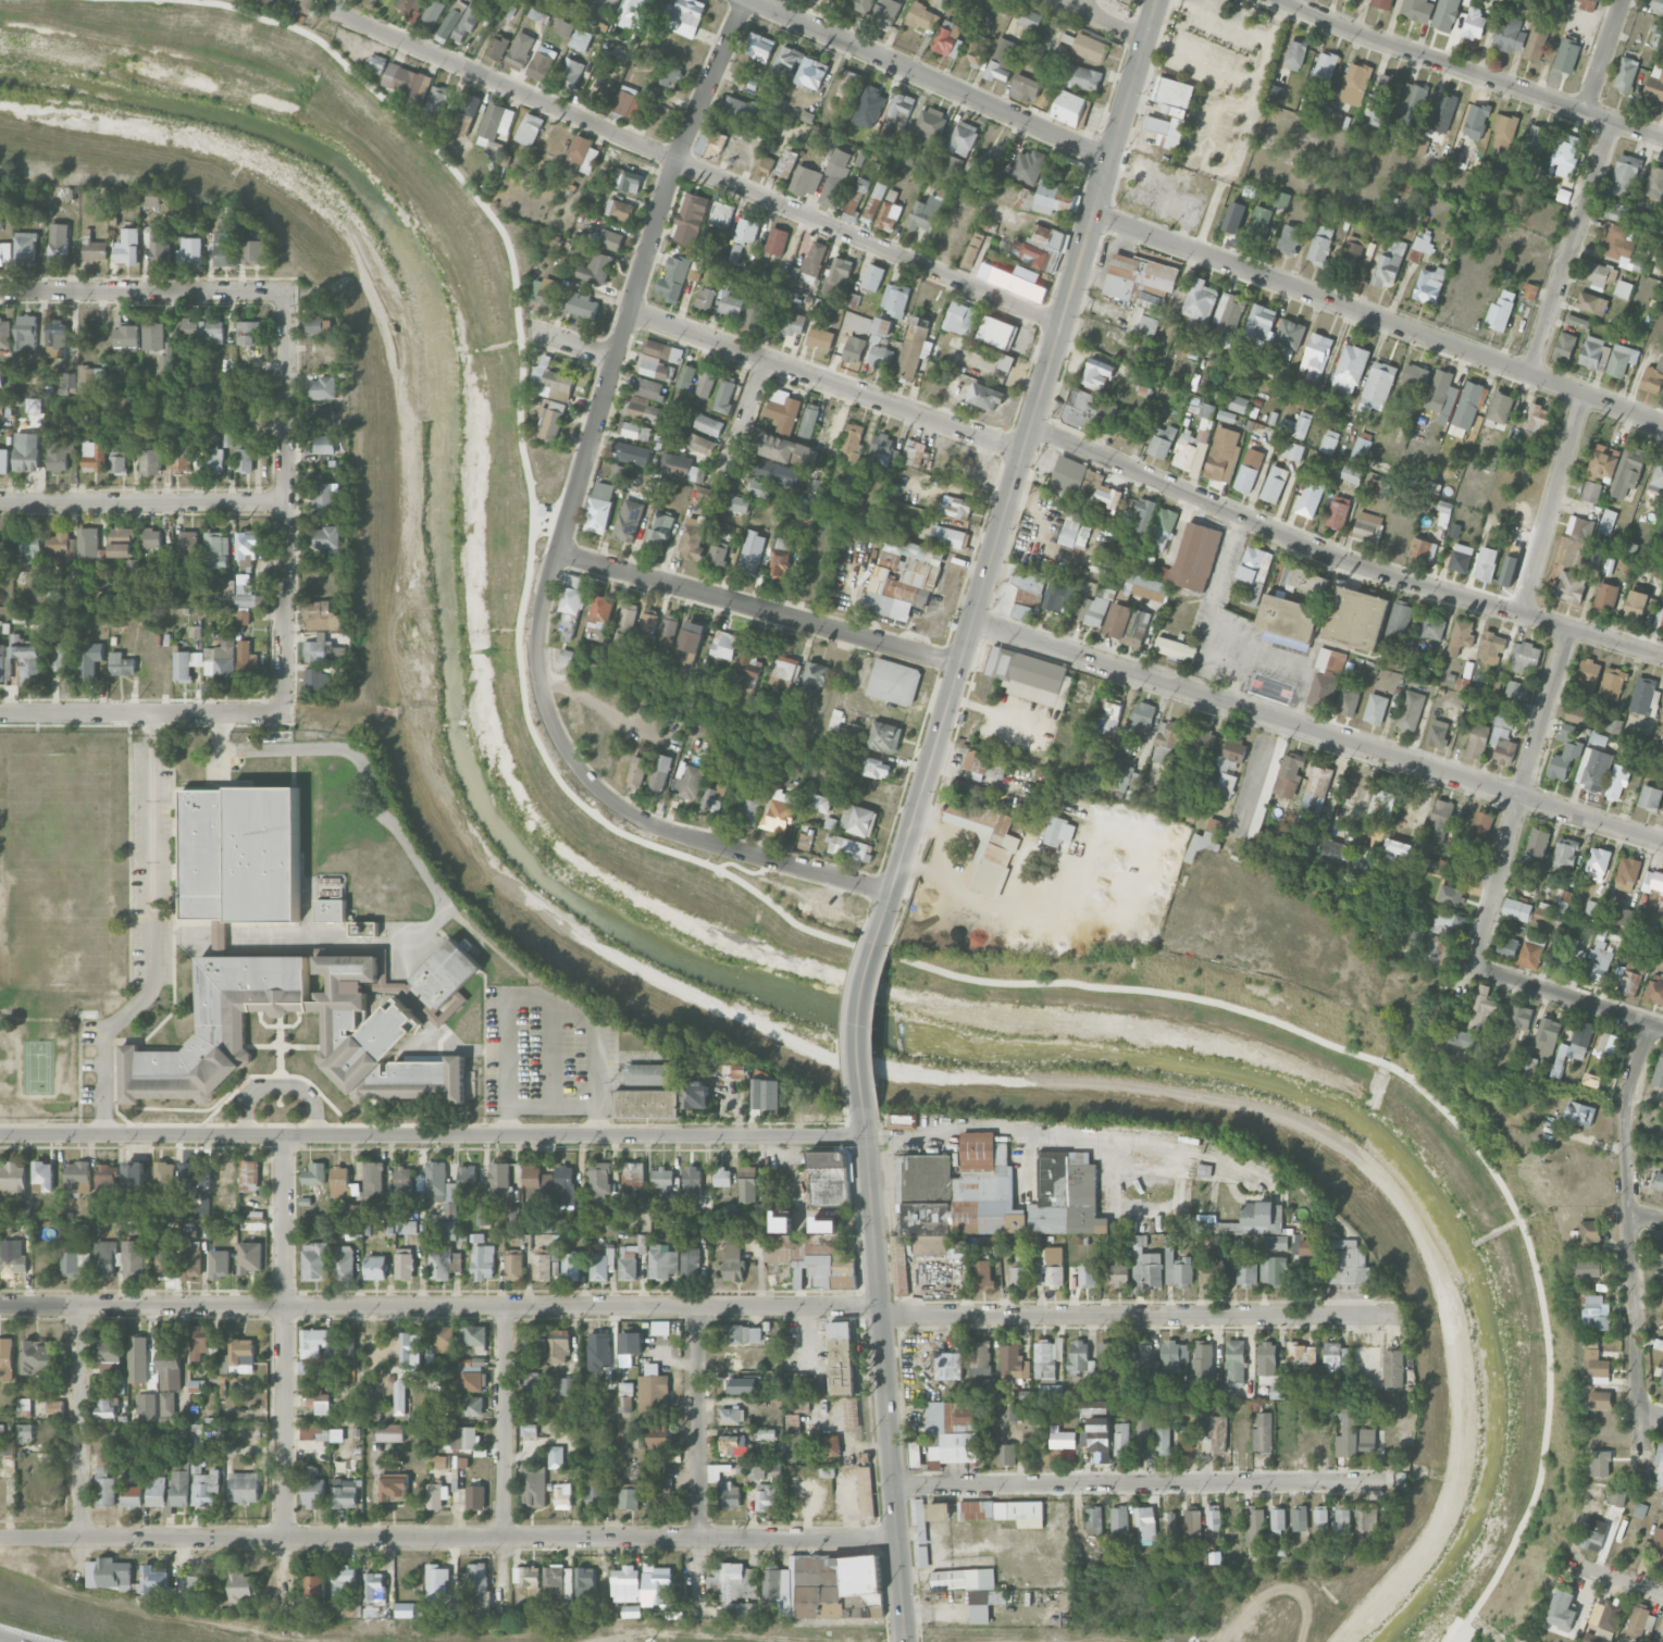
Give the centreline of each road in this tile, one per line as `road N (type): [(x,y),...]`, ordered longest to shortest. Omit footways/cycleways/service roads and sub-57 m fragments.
road 1 (secondary): [(1157,0),(877,941)]
road 2 (residential): [(896,1538),(0,1539)]
road 3 (residential): [(879,1309),(0,1307)]
road 4 (residential): [(866,1135),(0,1136)]
road 5 (residential): [(1060,327),(332,11)]
road 6 (residential): [(973,621),(1662,842)]
road 7 (residential): [(1032,423),(1349,561),(1662,654)]
road 8 (residential): [(1093,213),(1662,424)]
road 9 (residential): [(746,0),(672,176),(561,547)]
road 10 (residential): [(561,547),(538,626),(538,674),(574,762),(662,831),(890,894)]
road 11 (secondary): [(864,1102),(906,1641)]
road 12 (residential): [(879,1309),(1394,1313)]
road 13 (residential): [(893,1483),(1385,1480)]
road 14 (residential): [(286,1136),(284,1604)]
road 15 (residential): [(1649,1023),(1625,1136),(1641,1454)]
road 16 (residential): [(1022,455),(629,312)]
road 17 (residential): [(960,663),(588,562),(561,547)]
road 18 (residential): [(278,297),(285,309),(285,711)]
road 19 (residential): [(1282,0),(1662,137)]
road 20 (residential): [(1108,160),(755,0)]
road 21 (residential): [(1568,626),(1473,966)]
road 22 (residential): [(508,1306),(506,1612)]
road 23 (residential): [(702,1306),(705,1597)]
road 24 (residential): [(286,502),(0,502)]
road 25 (residential): [(285,711),(0,715)]
road 26 (residential): [(0,291),(278,297)]
road 27 (residential): [(1613,120),(1529,374)]
road 28 (residential): [(80,1307),(82,1540)]
road 29 (residential): [(1583,395),(1522,612)]
road 30 (residential): [(1473,966),(1662,1028)]
road 31 (secondary): [(877,941),(860,1034),(864,1102)]
road 32 (residential): [(766,360),(724,475)]

